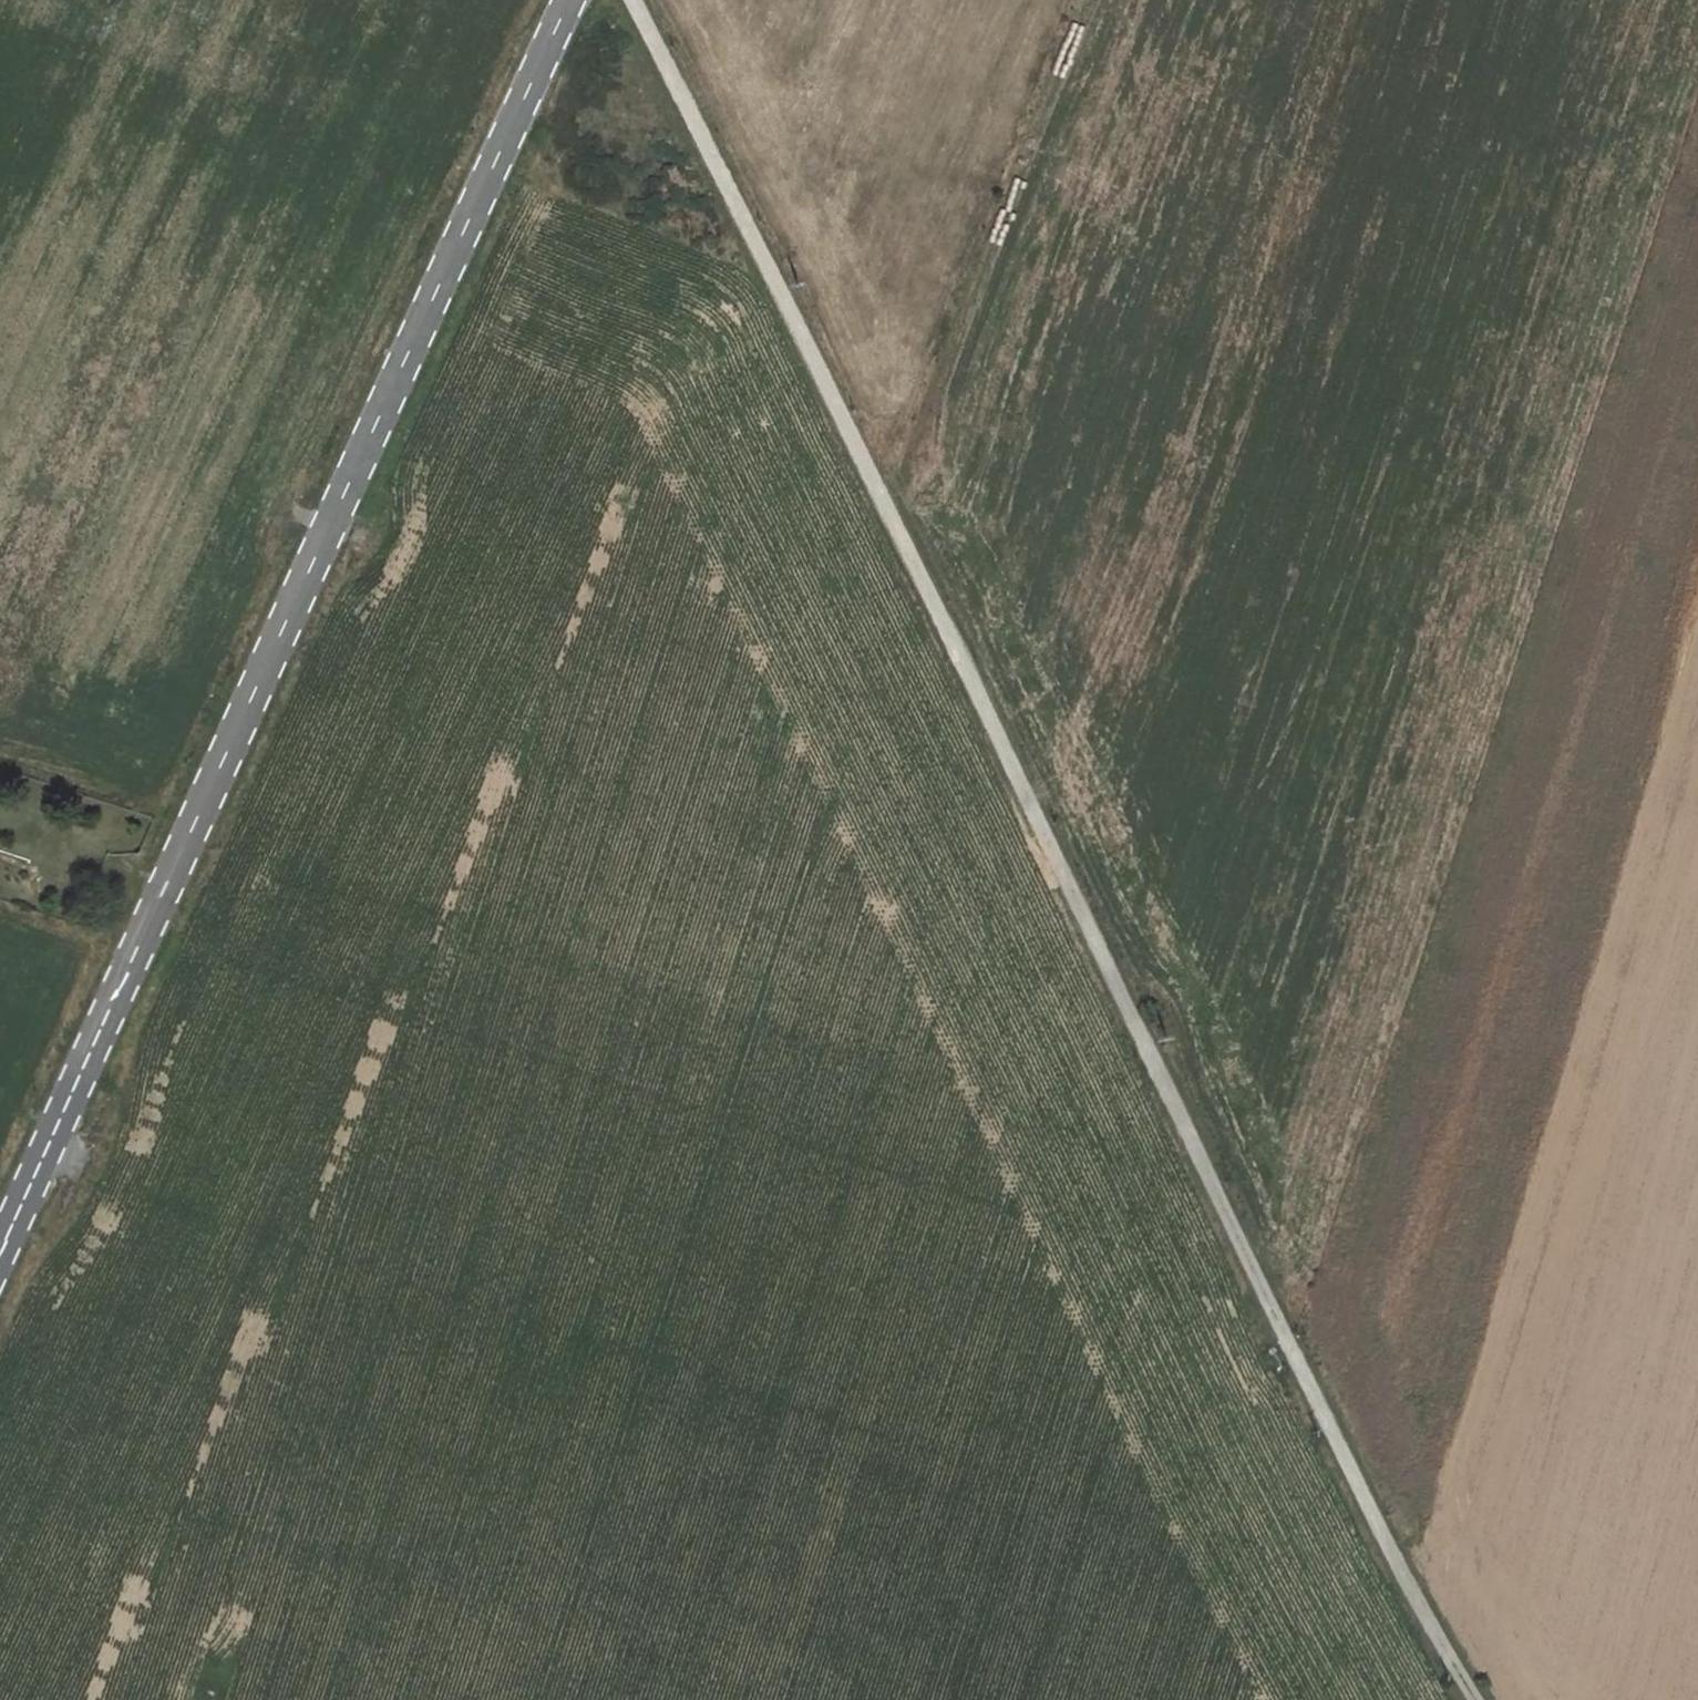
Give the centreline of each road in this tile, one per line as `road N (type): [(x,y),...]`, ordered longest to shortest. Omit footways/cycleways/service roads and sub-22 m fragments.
road 1 (track): [(1496,1699),(634,0)]
road 2 (secondary): [(0,1254),(568,0)]

